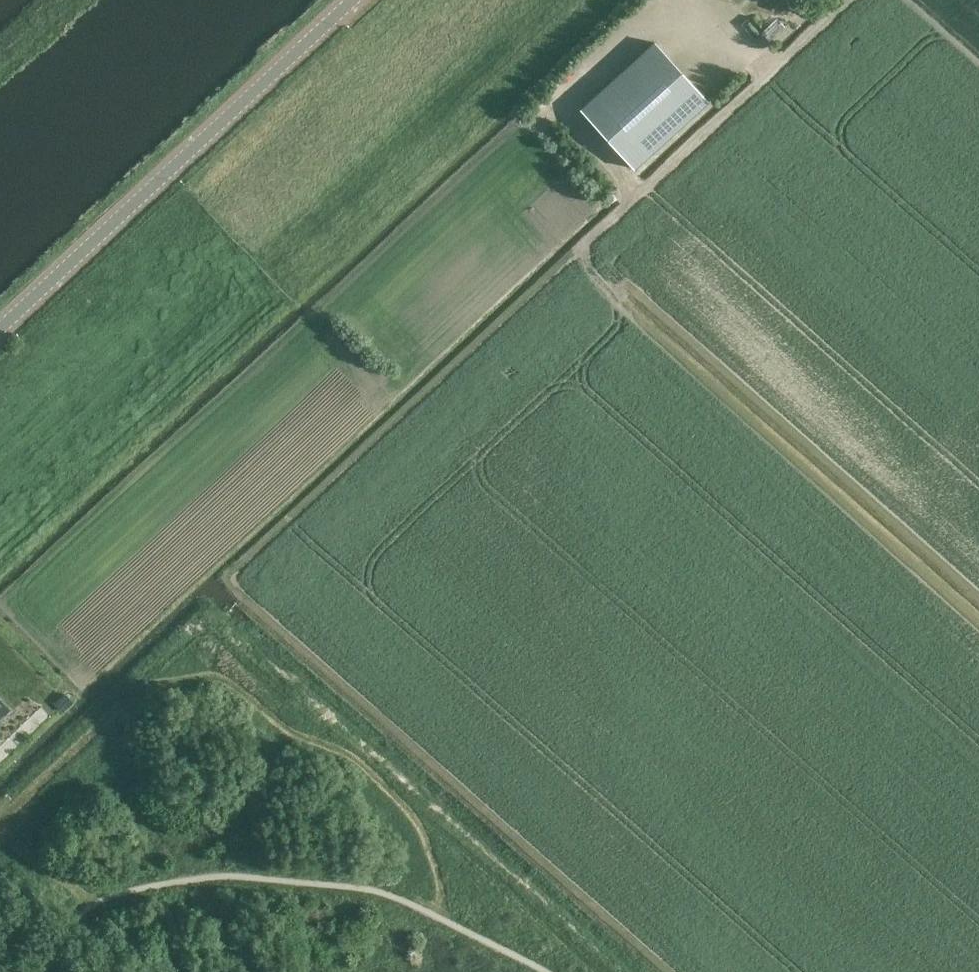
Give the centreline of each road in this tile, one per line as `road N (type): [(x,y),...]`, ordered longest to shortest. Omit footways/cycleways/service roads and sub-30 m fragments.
road 1 (tertiary): [(0,331),(353,0)]
road 2 (track): [(583,249),(770,74),(691,0)]

